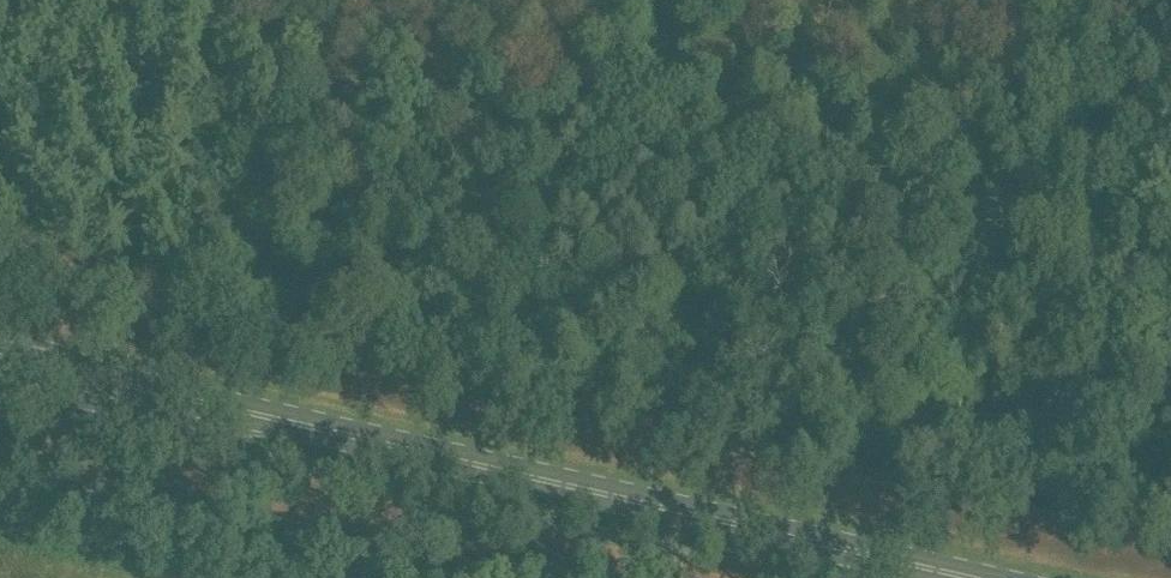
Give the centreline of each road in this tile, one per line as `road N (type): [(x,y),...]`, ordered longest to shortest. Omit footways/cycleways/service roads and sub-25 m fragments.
road 1 (primary): [(987,577),(0,356)]

